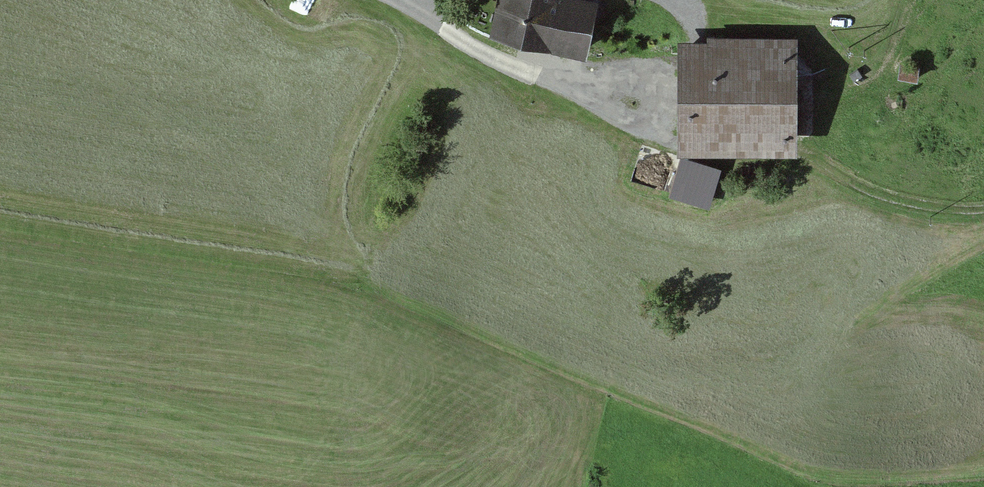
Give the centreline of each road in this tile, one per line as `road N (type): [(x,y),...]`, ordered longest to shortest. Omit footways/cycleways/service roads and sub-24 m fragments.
road 1 (track): [(846,486),(822,485),(409,324),(197,260),(0,222)]
road 2 (track): [(983,195),(932,214),(795,146),(783,158),(665,153),(638,130)]
road 3 (track): [(384,0),(638,130)]
road 4 (track): [(912,0),(880,74),(795,146)]
road 5 (track): [(672,0),(684,29),(638,130)]

